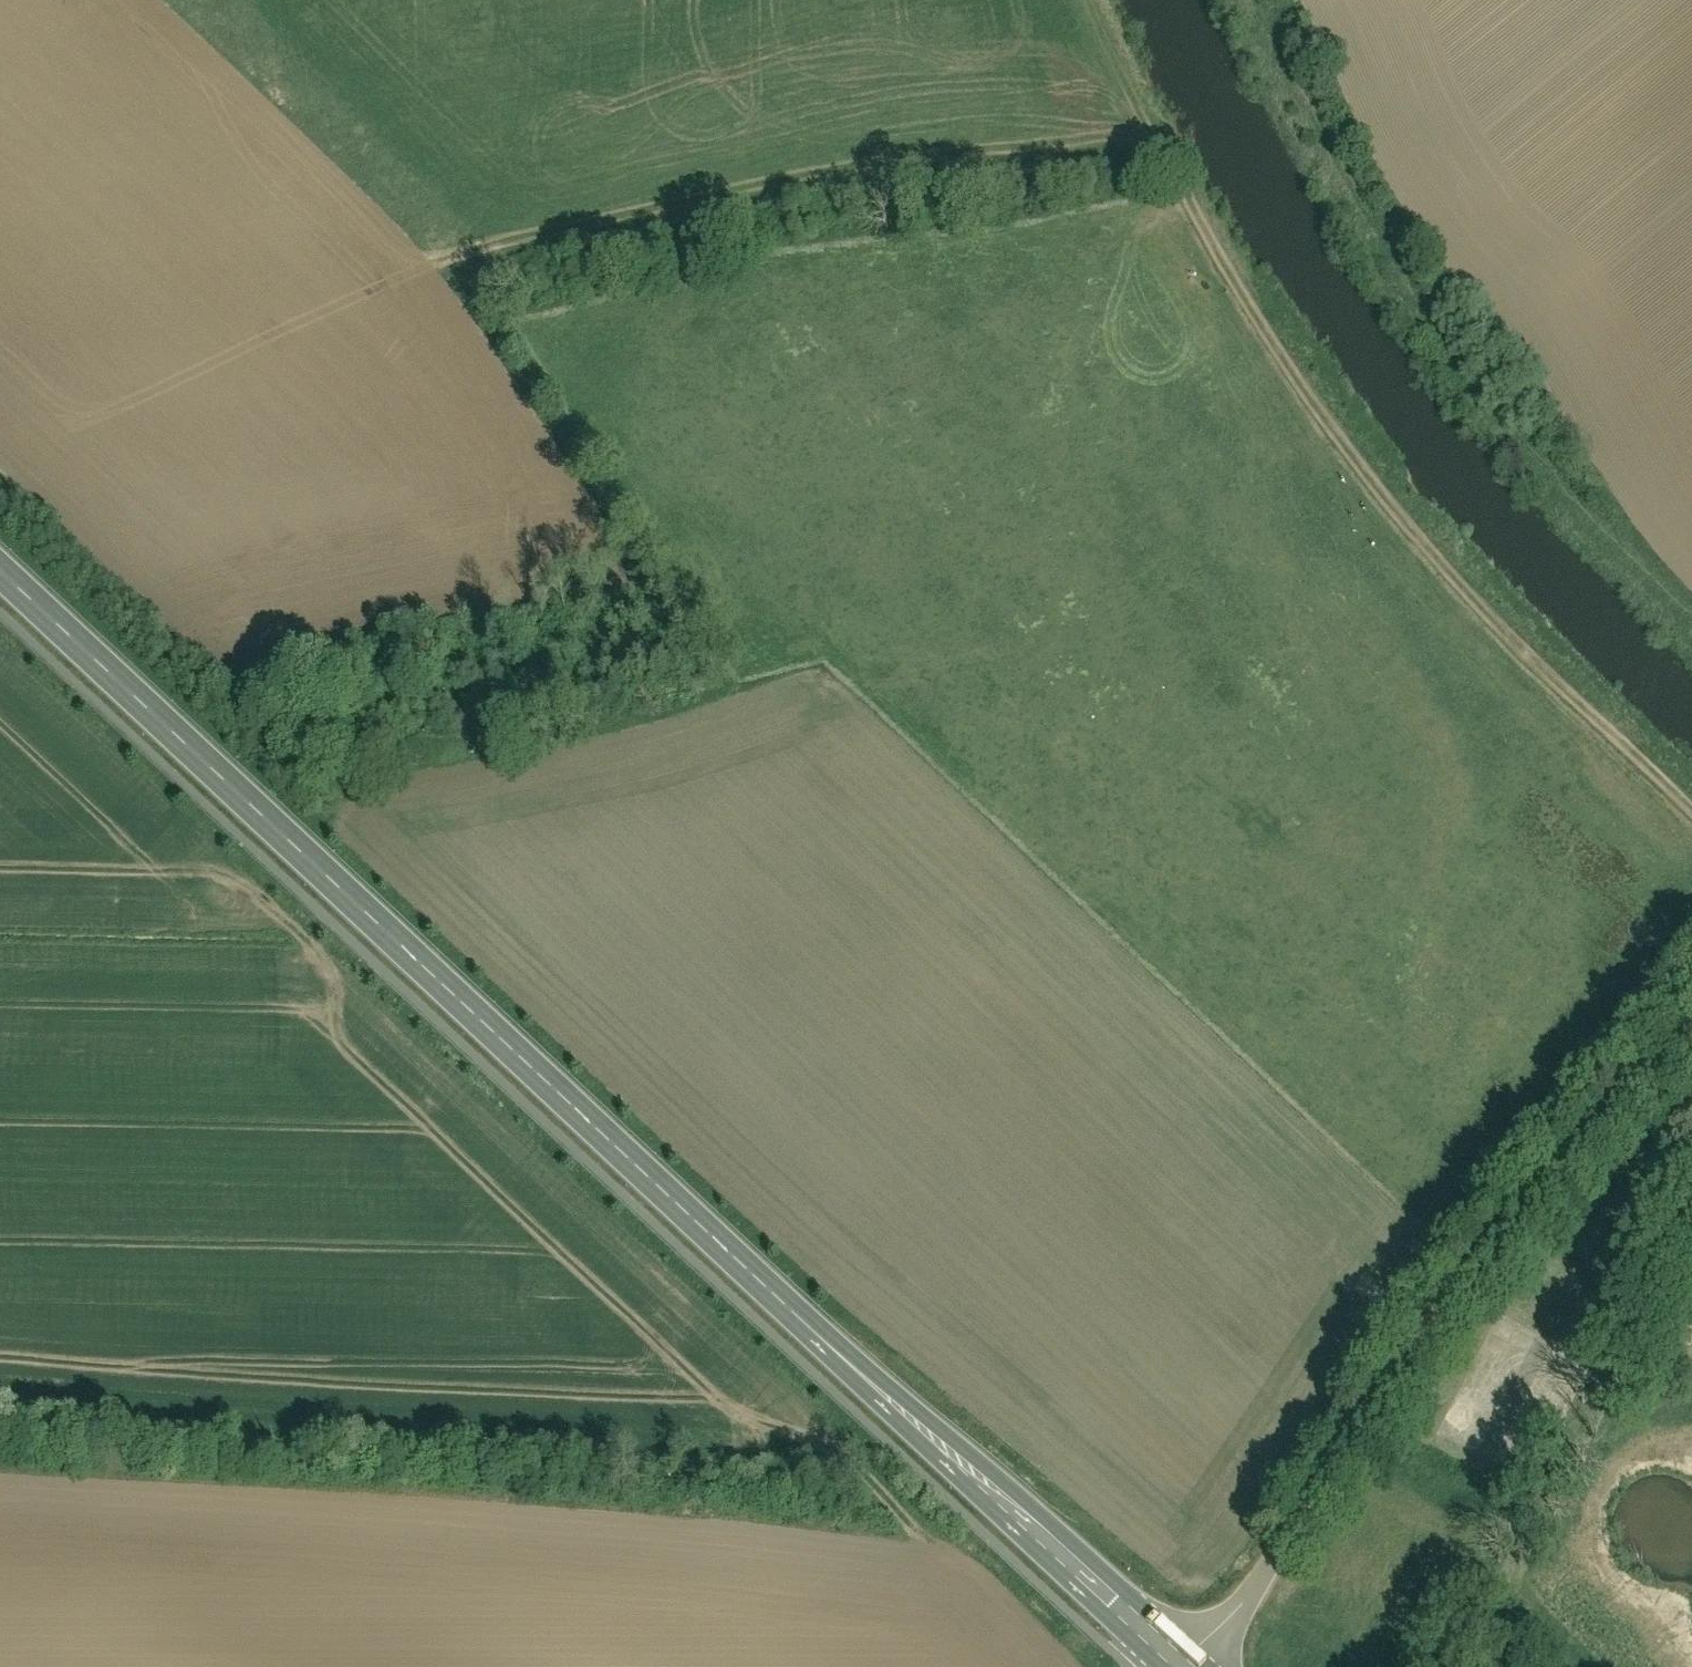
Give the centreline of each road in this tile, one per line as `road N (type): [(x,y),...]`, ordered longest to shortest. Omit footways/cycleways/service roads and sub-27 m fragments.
road 1 (primary): [(0,575),(1173,1666)]
road 2 (residential): [(1691,1039),(1485,1238),(1400,1354),(1308,1515),(1191,1666)]

